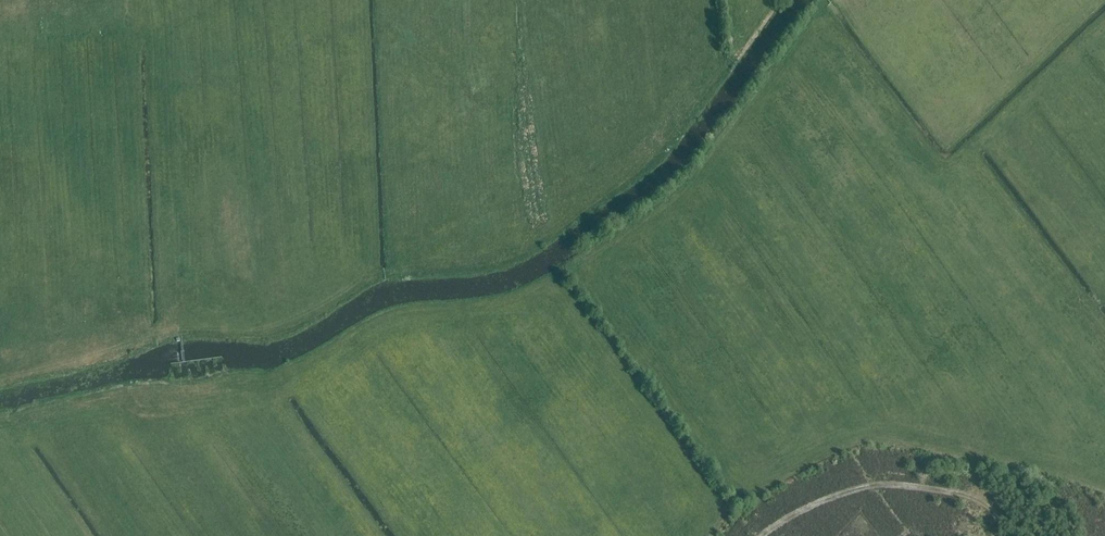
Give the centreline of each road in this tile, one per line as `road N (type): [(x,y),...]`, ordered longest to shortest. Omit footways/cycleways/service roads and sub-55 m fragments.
road 1 (track): [(768,535),(802,511),(876,485),(946,489),(995,508),(1028,535)]

